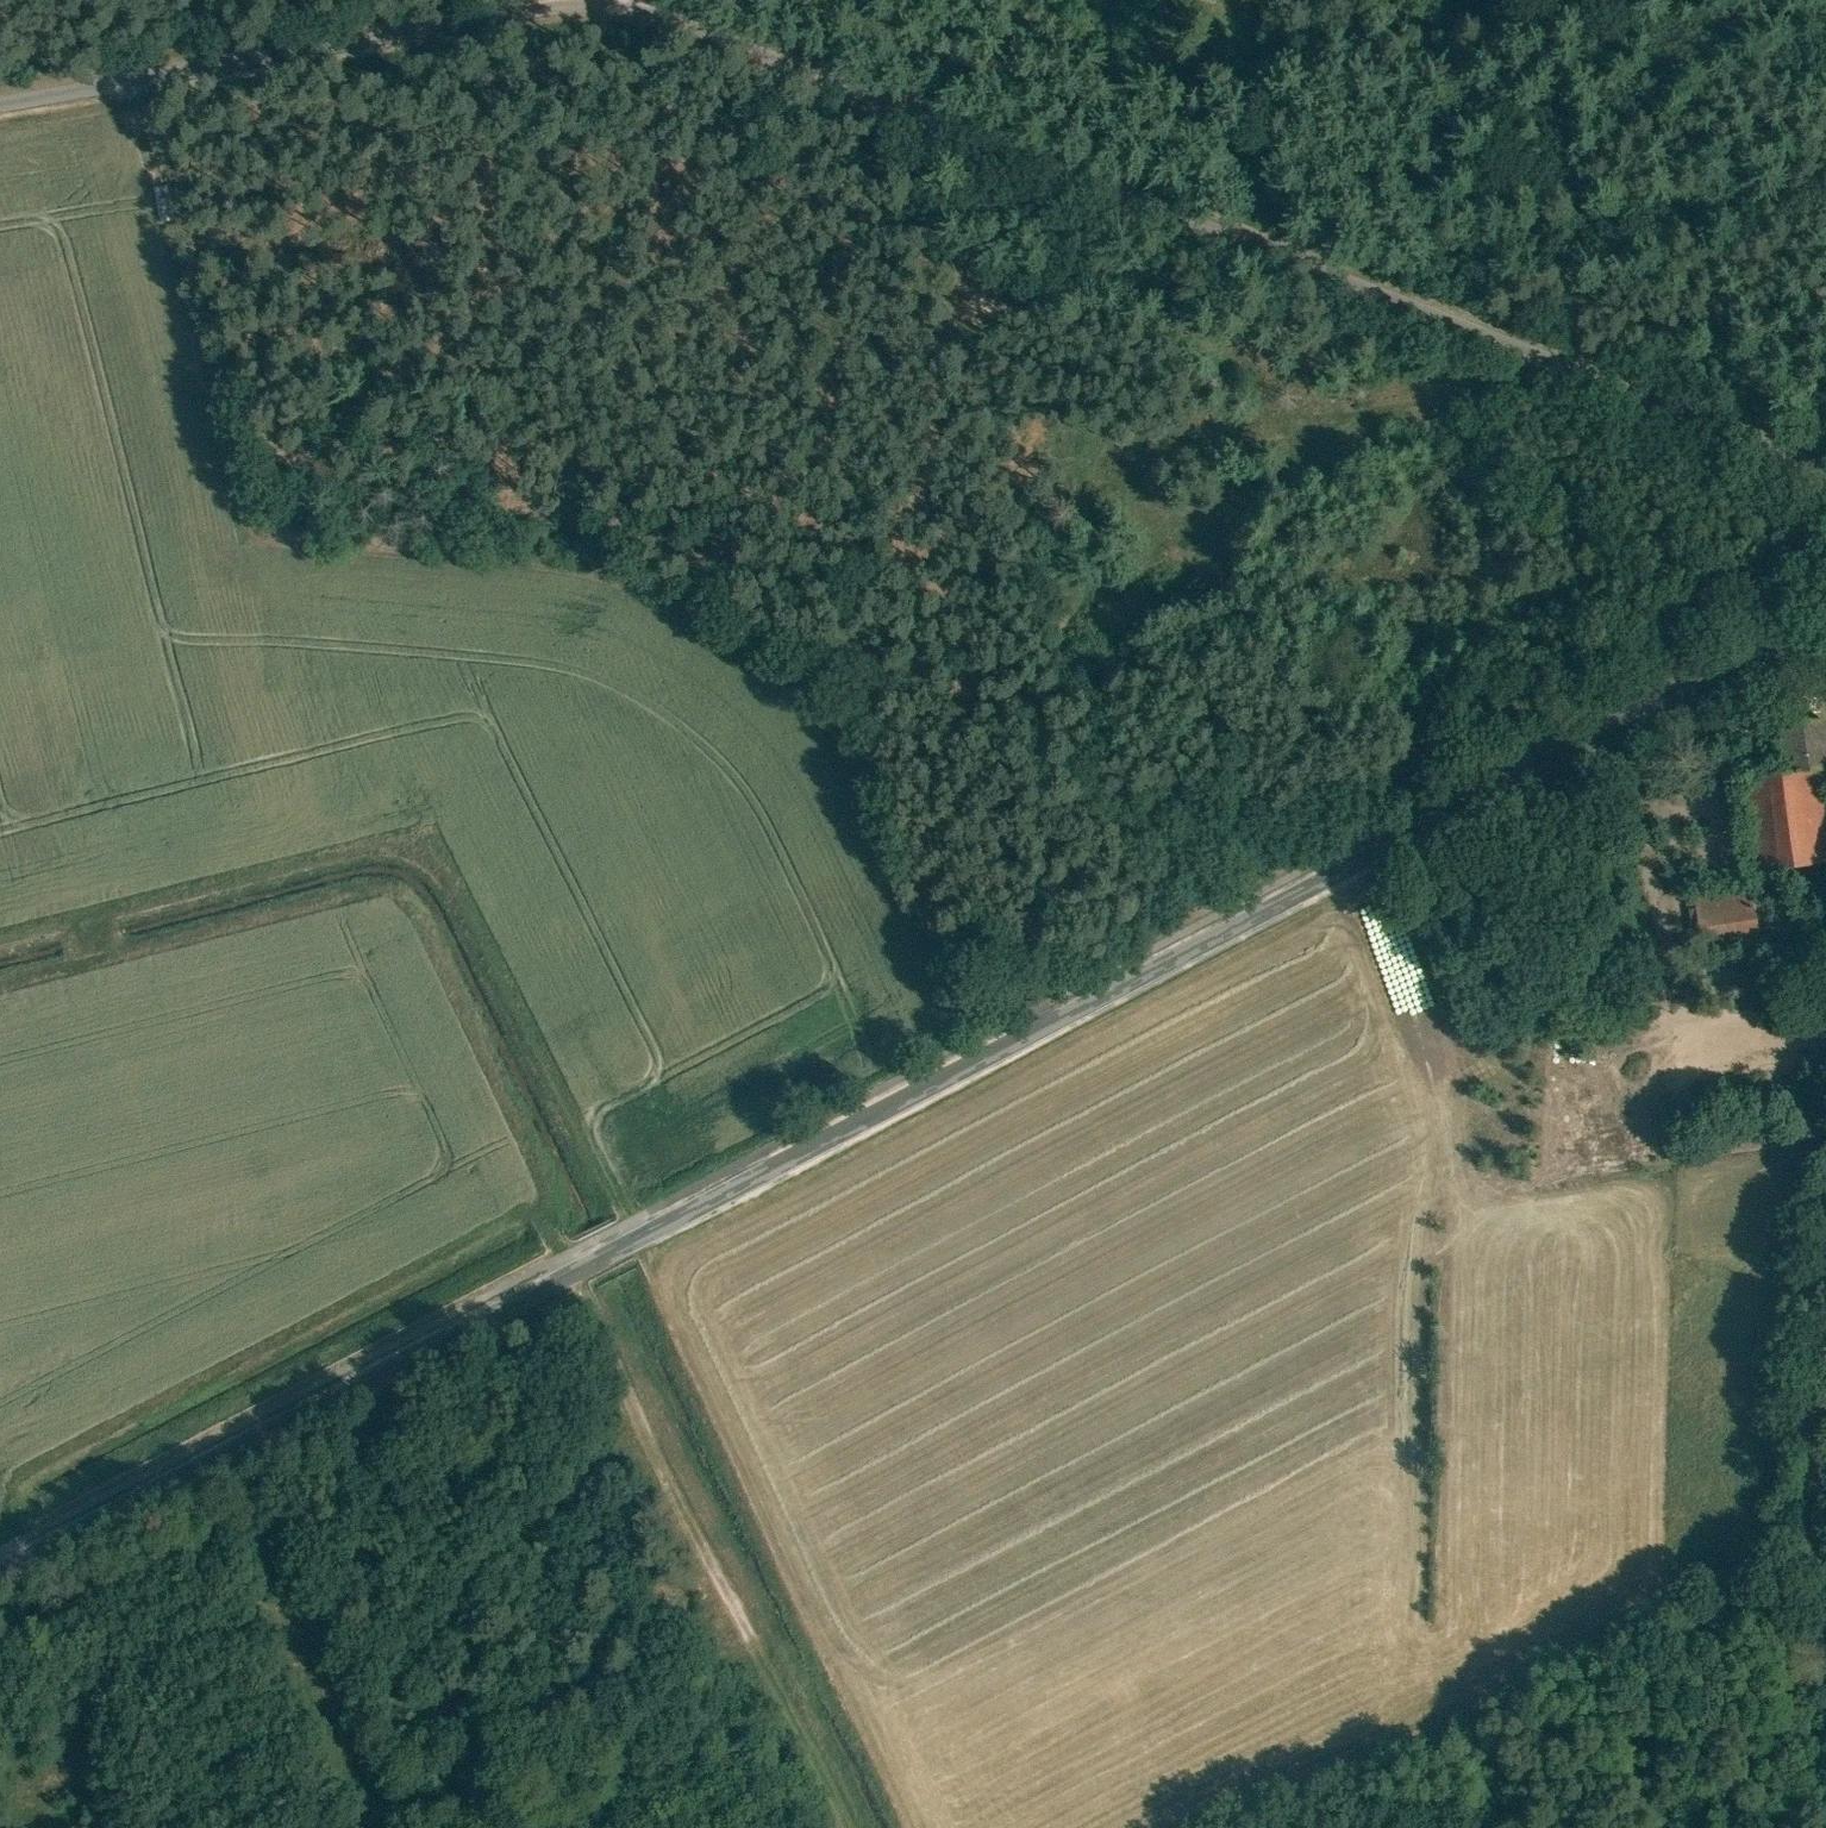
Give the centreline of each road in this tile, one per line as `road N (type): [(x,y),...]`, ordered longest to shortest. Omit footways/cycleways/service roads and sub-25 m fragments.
road 1 (tertiary): [(0,1570),(1825,619)]
road 2 (unclassified): [(1825,476),(603,0)]
road 3 (unclassified): [(499,0),(0,90)]

